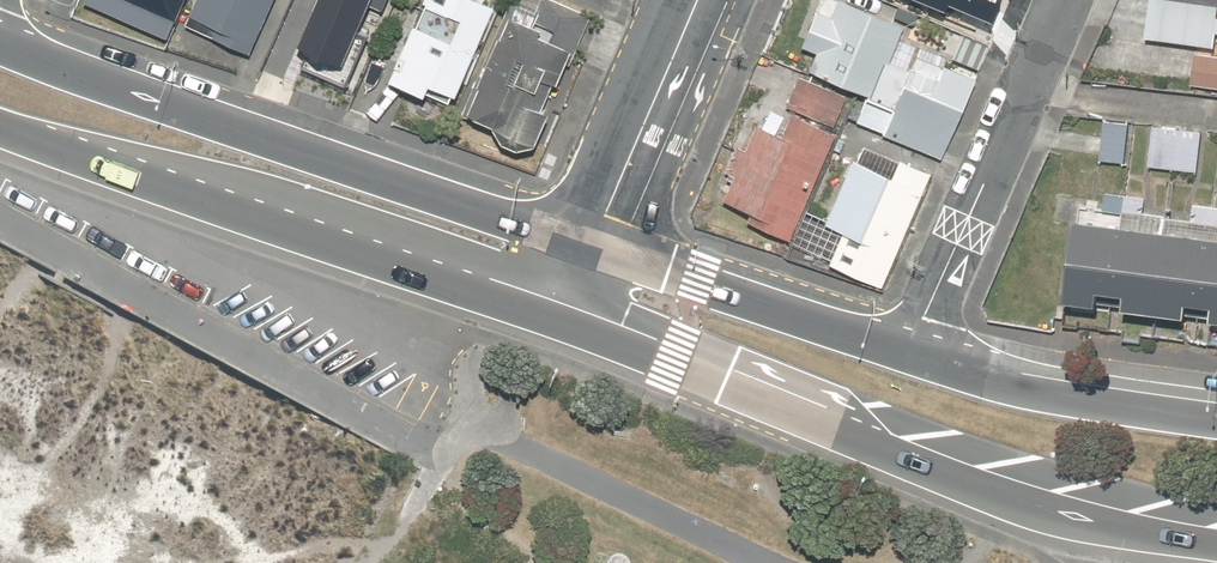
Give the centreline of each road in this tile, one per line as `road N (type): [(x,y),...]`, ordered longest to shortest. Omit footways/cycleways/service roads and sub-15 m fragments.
road 1 (primary): [(1216,539),(1090,520),(982,488),(559,318)]
road 2 (primary): [(0,42),(590,243)]
road 3 (primary): [(559,318),(0,126)]
road 4 (unclassified): [(909,351),(1061,0)]
road 5 (primary): [(590,243),(909,351)]
road 6 (primary): [(909,351),(1076,396),(1216,415)]
road 7 (unclassified): [(692,0),(590,243)]

